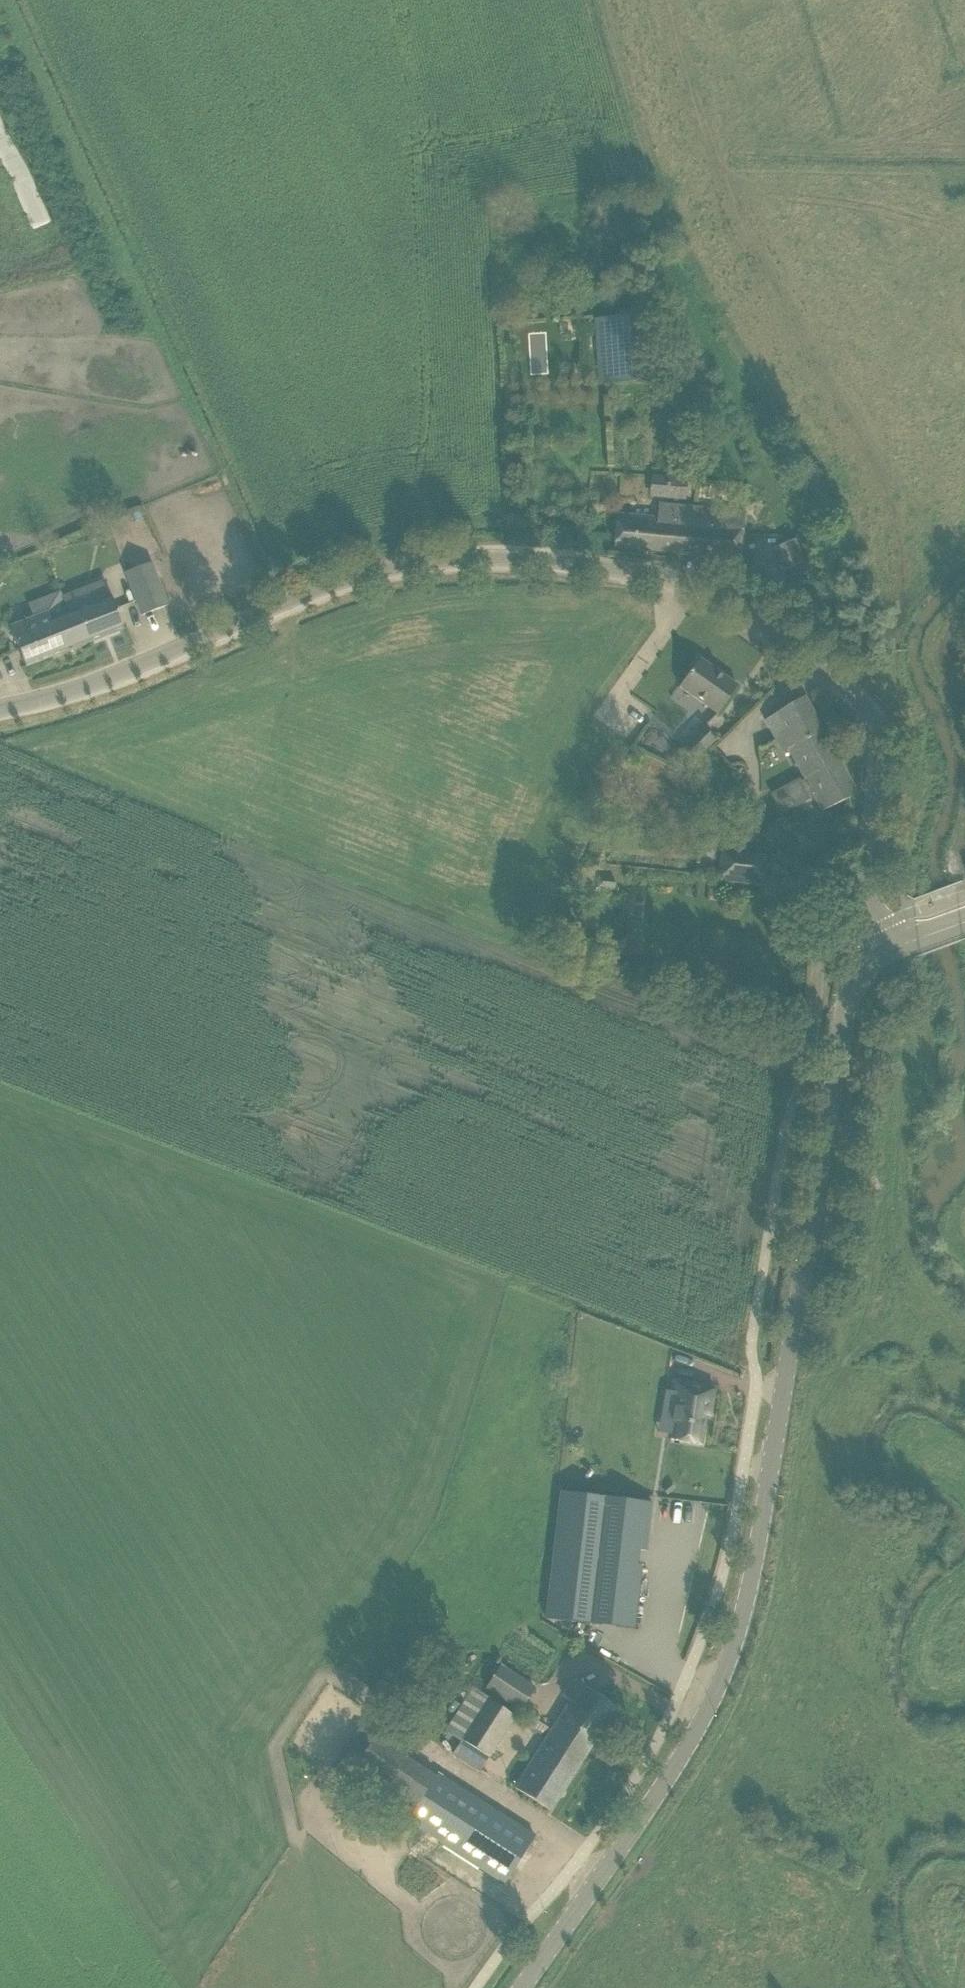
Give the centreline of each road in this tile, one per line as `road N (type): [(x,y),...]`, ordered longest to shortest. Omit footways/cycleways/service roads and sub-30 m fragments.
road 1 (unclassified): [(877,925),(863,858),(878,733),(872,703),(843,674),(741,605),(683,580),(559,554),(456,558),(0,713)]
road 2 (tertiary): [(525,1987),(699,1725),(739,1618),(846,1006),(860,973),(883,951)]

